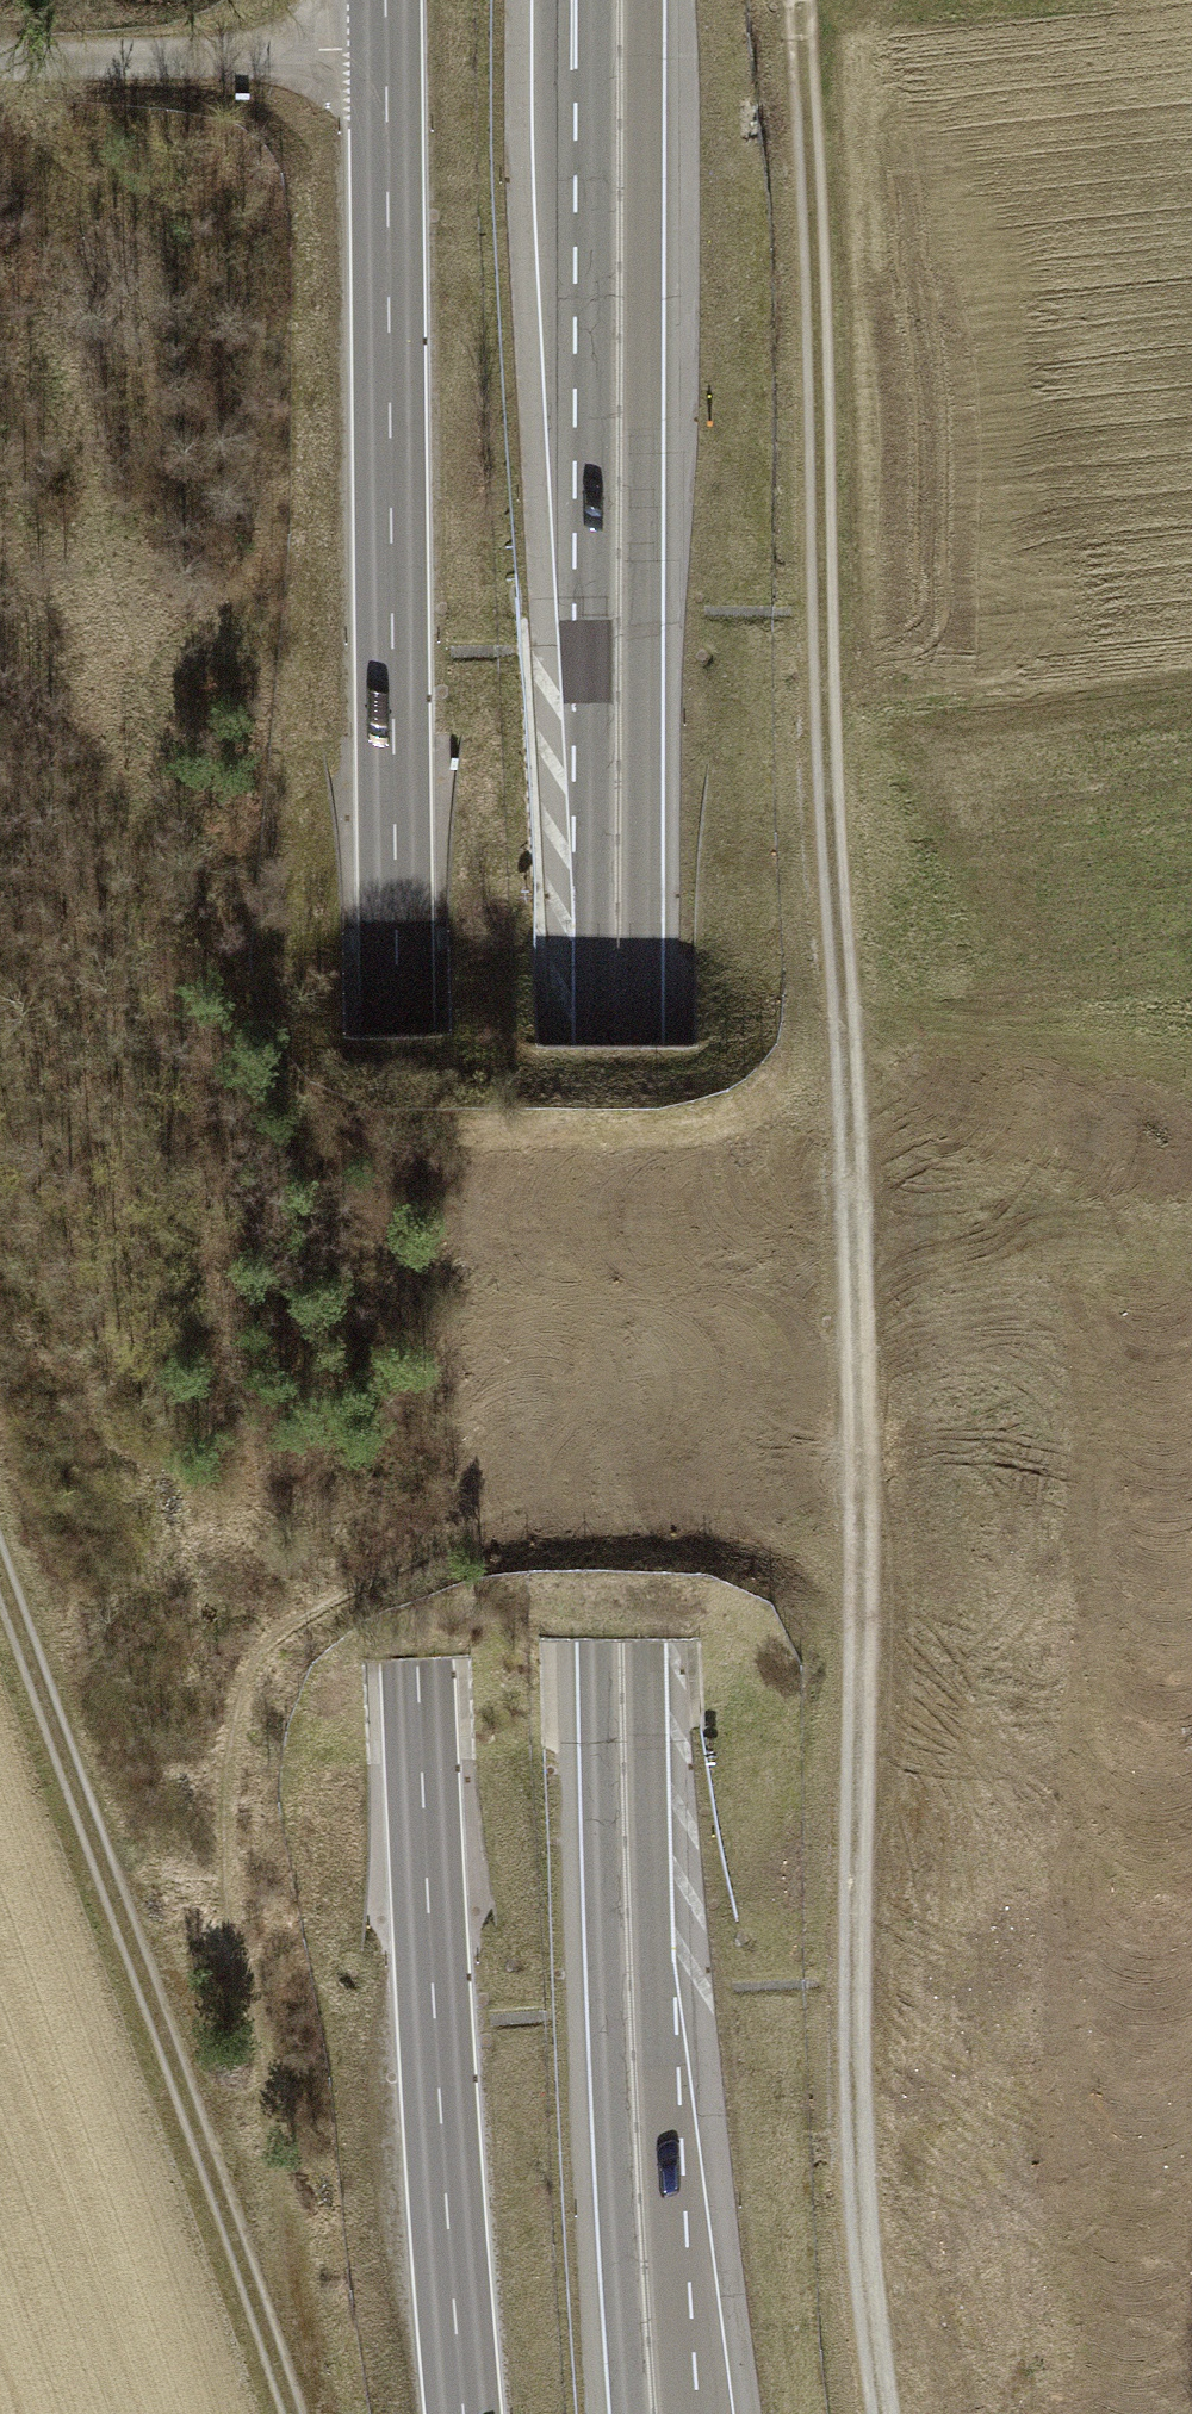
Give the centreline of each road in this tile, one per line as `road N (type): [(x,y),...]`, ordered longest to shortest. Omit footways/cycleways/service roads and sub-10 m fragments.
road 1 (track): [(879,2413),(857,2216),(852,1297),(821,756),(801,0)]
road 2 (primary): [(463,2413),(418,1655),(384,0)]
road 3 (trunk): [(598,0),(601,1642),(634,2413)]
road 4 (trunk): [(678,2413),(645,1643),(644,0)]
road 5 (track): [(0,1571),(283,2413)]
road 6 (track): [(0,64),(385,61)]

